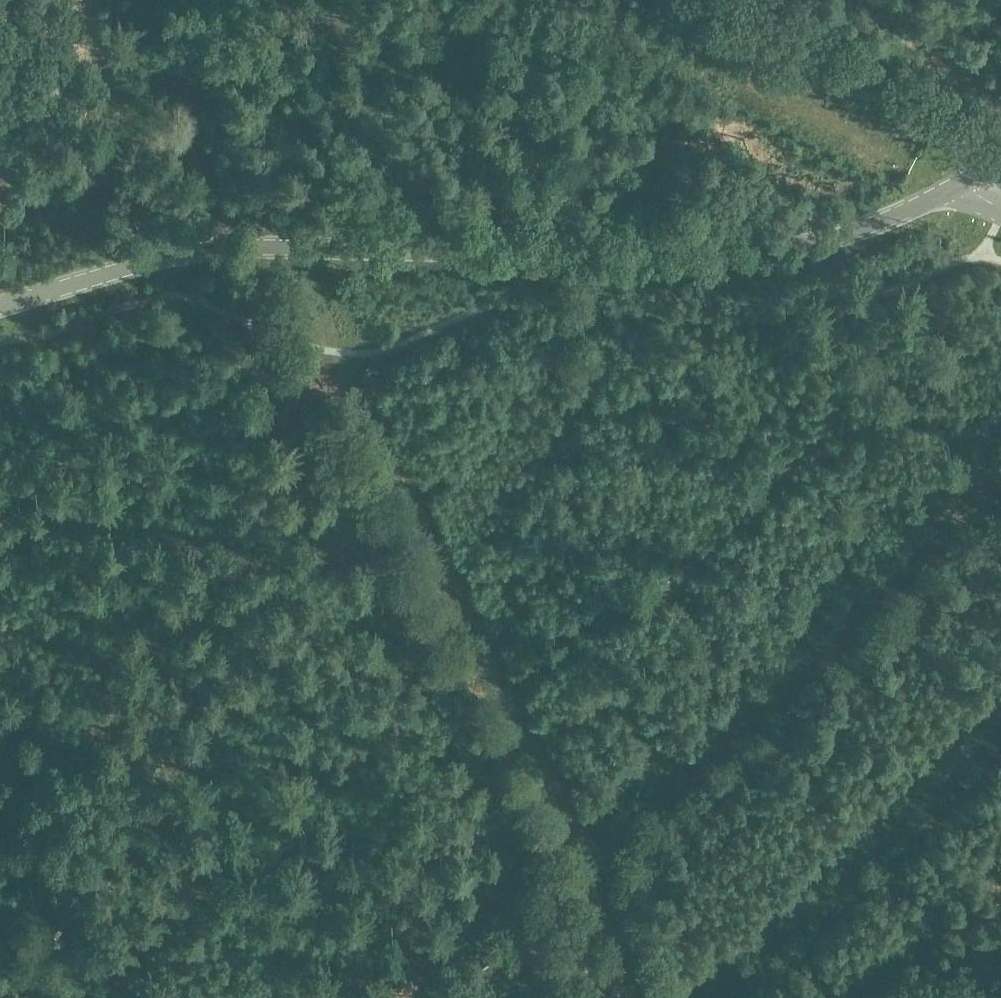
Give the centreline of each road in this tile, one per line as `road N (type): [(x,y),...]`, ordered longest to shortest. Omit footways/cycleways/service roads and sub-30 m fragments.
road 1 (tertiary): [(0,308),(193,252),(748,255),(860,232),(958,187)]
road 2 (track): [(663,997),(339,353),(299,250)]
road 3 (track): [(1000,484),(451,997)]
road 4 (track): [(958,187),(582,0)]
road 5 (track): [(725,997),(1000,734)]

